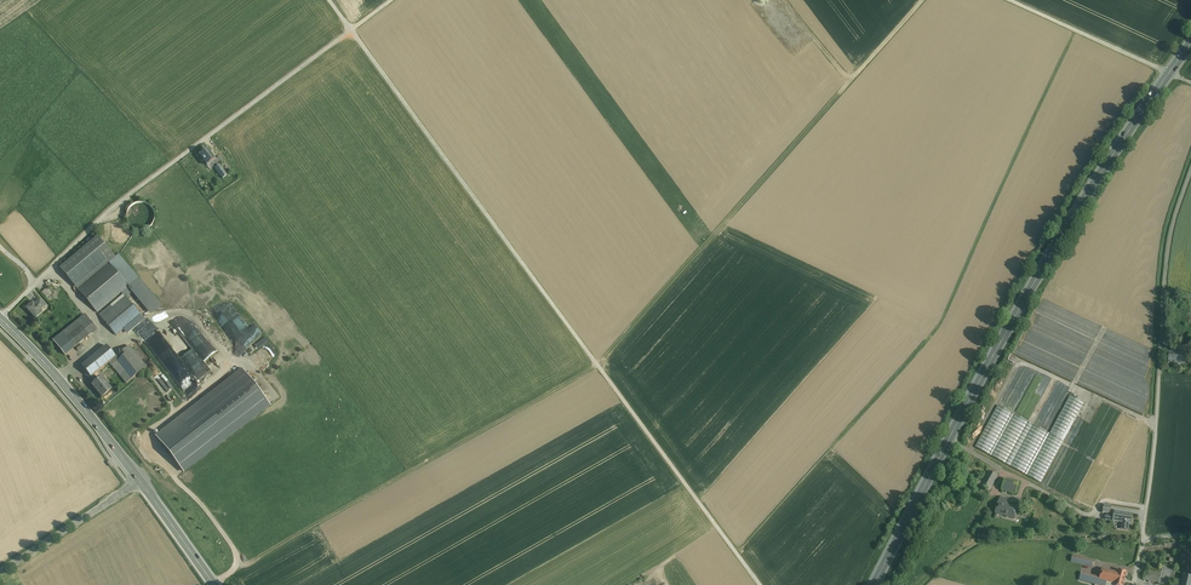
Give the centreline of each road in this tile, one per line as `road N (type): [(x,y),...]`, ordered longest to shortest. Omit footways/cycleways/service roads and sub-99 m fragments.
road 1 (unclassified): [(758,584),(352,31)]
road 2 (primary): [(873,584),(1025,298),(1169,73)]
road 3 (unclassified): [(1,319),(114,207),(352,31)]
road 4 (track): [(237,563),(598,366)]
road 5 (residential): [(1144,542),(1169,237),(1190,170)]
road 6 (secondary): [(141,479),(1,319)]
road 7 (unclassified): [(1169,73),(1009,0)]
road 8 (unclassified): [(0,571),(141,479)]
road 9 (secondary): [(216,584),(141,479)]

